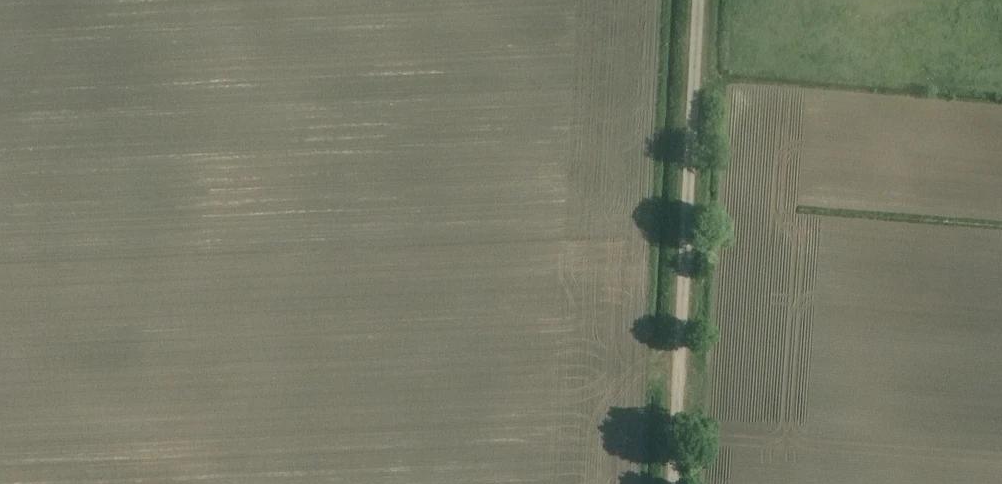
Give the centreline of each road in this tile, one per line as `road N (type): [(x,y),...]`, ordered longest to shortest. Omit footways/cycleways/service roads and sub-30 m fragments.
road 1 (unclassified): [(675,483),(702,0)]

